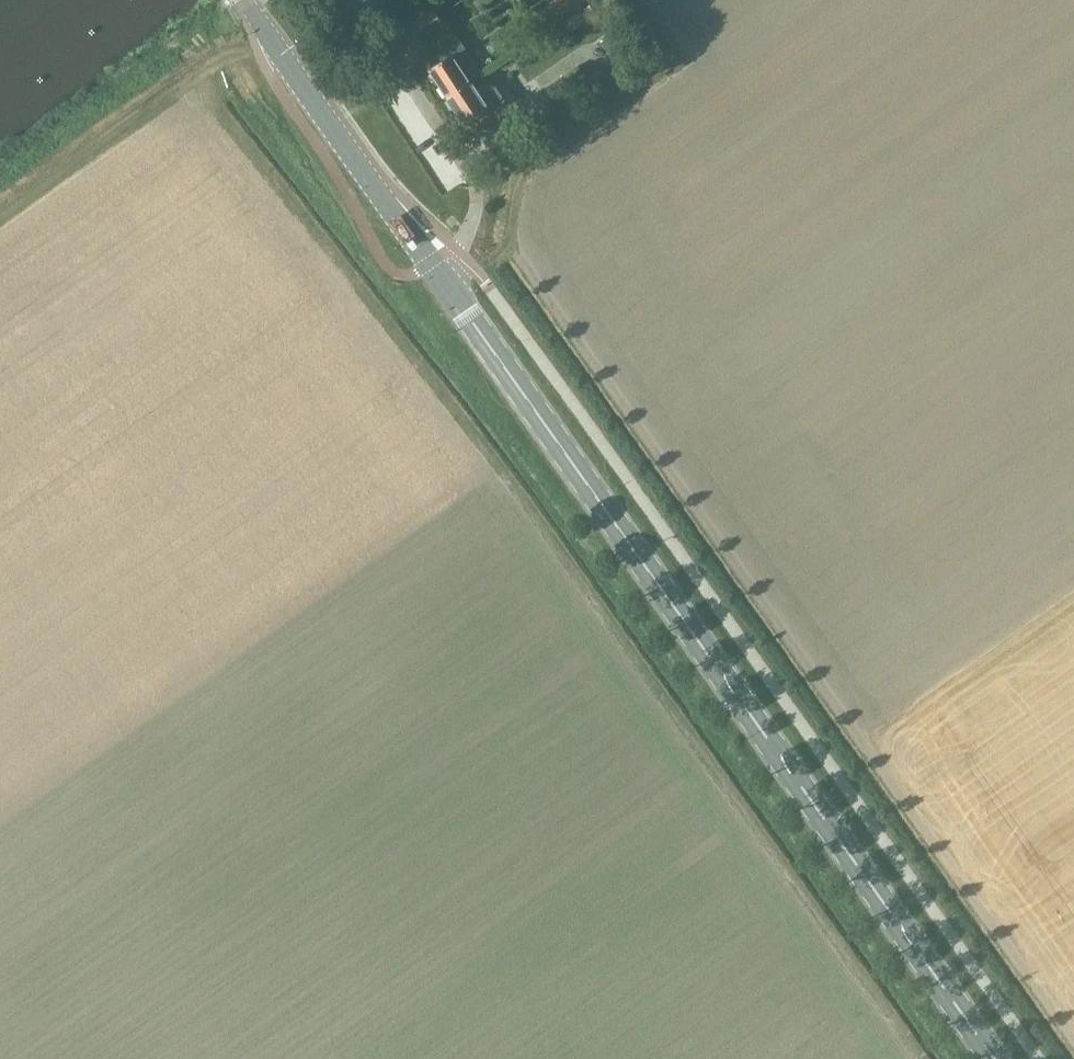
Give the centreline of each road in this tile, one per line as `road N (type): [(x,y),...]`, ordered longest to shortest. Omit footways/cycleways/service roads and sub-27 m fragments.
road 1 (secondary): [(995,1058),(245,0)]

